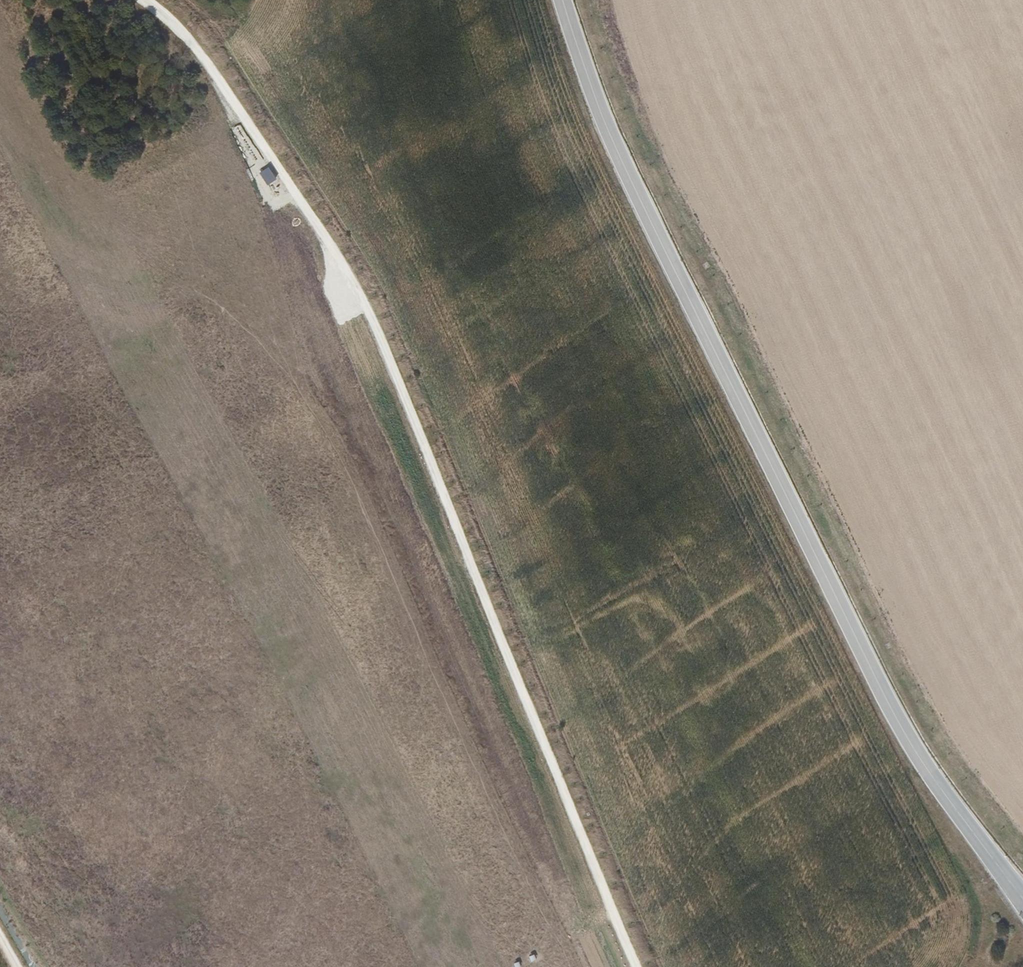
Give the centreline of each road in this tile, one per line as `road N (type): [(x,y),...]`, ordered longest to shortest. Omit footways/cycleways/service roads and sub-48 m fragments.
road 1 (track): [(143,0),(217,64),(245,100),(365,289),(496,597),(639,966)]

